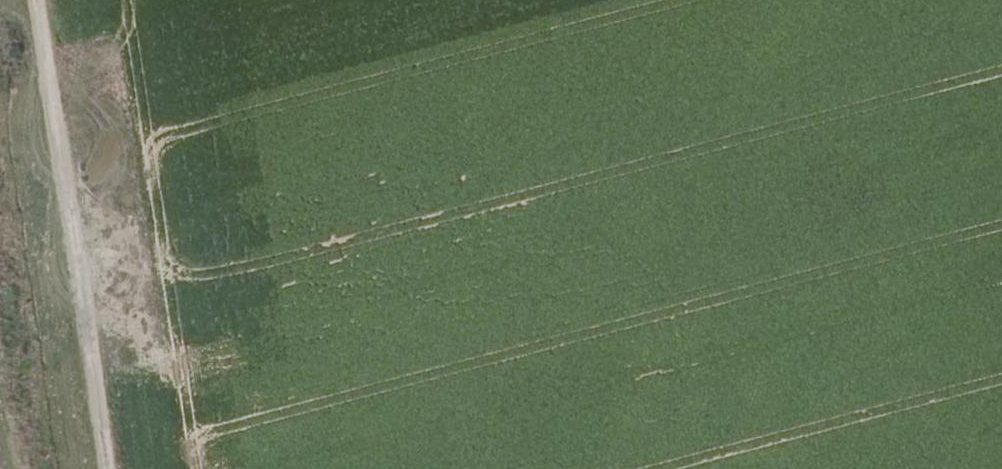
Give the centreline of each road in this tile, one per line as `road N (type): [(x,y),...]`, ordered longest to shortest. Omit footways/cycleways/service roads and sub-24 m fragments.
road 1 (unclassified): [(37,0),(105,468)]

